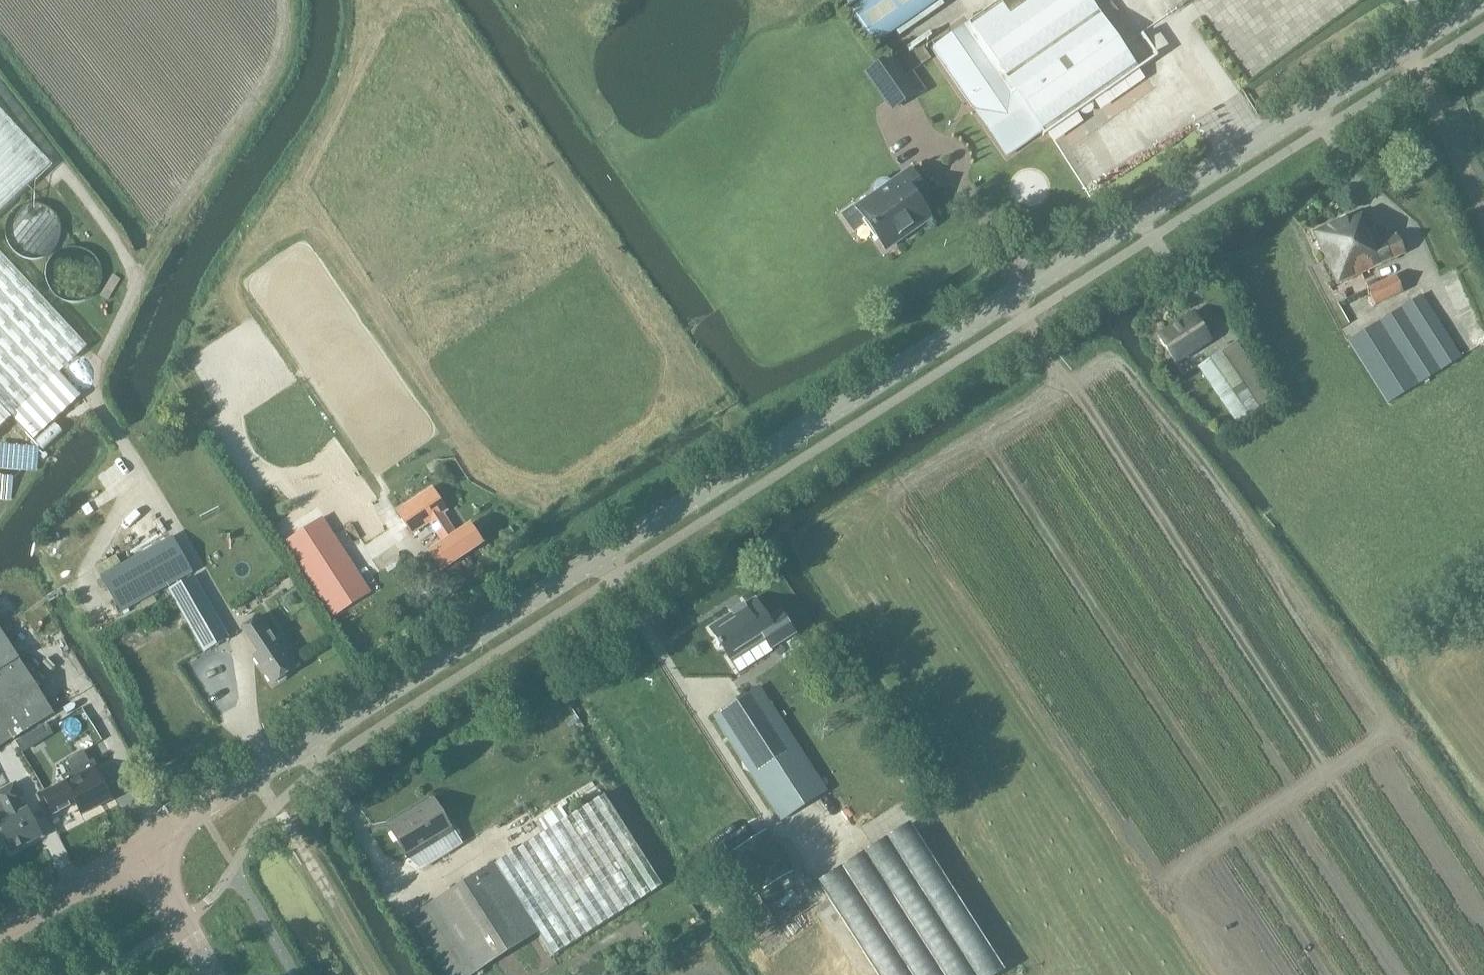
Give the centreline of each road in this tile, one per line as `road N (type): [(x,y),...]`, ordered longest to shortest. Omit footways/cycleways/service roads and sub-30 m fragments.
road 1 (tertiary): [(136,848),(1481,0)]
road 2 (tertiary): [(0,937),(136,848)]
road 3 (tertiary): [(211,974),(136,848)]

